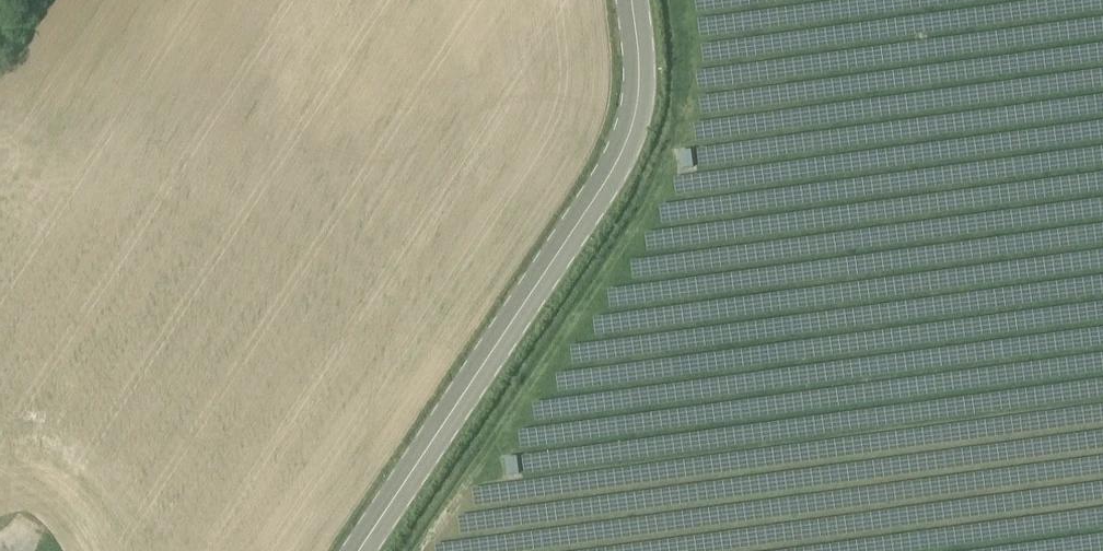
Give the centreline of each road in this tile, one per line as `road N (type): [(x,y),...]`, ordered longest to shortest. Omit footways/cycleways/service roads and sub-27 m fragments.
road 1 (unclassified): [(631,0),(639,97),(617,164),(359,550)]

